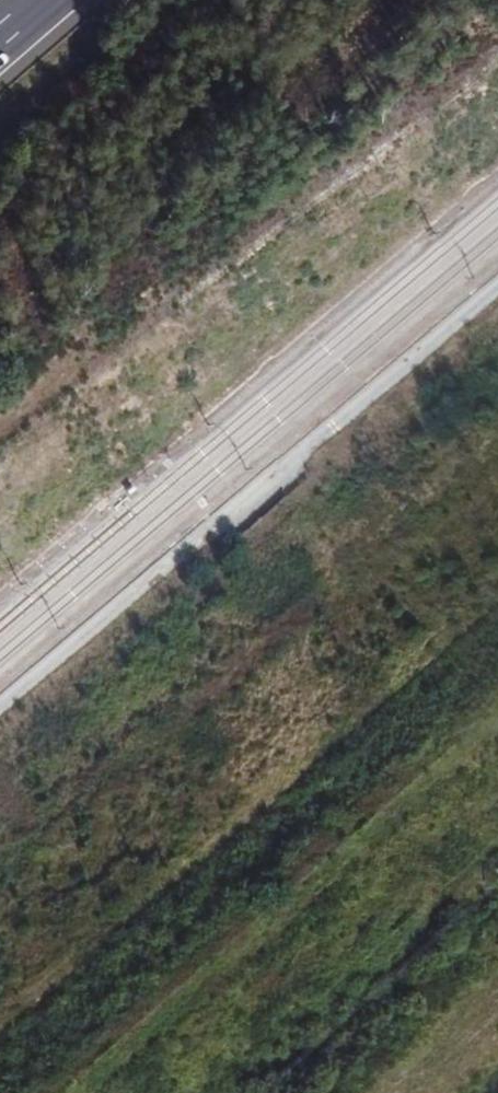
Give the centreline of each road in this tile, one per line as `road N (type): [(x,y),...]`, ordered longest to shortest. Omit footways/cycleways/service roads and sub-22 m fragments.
road 1 (track): [(497,591),(0,1040)]
road 2 (track): [(0,869),(497,445)]

